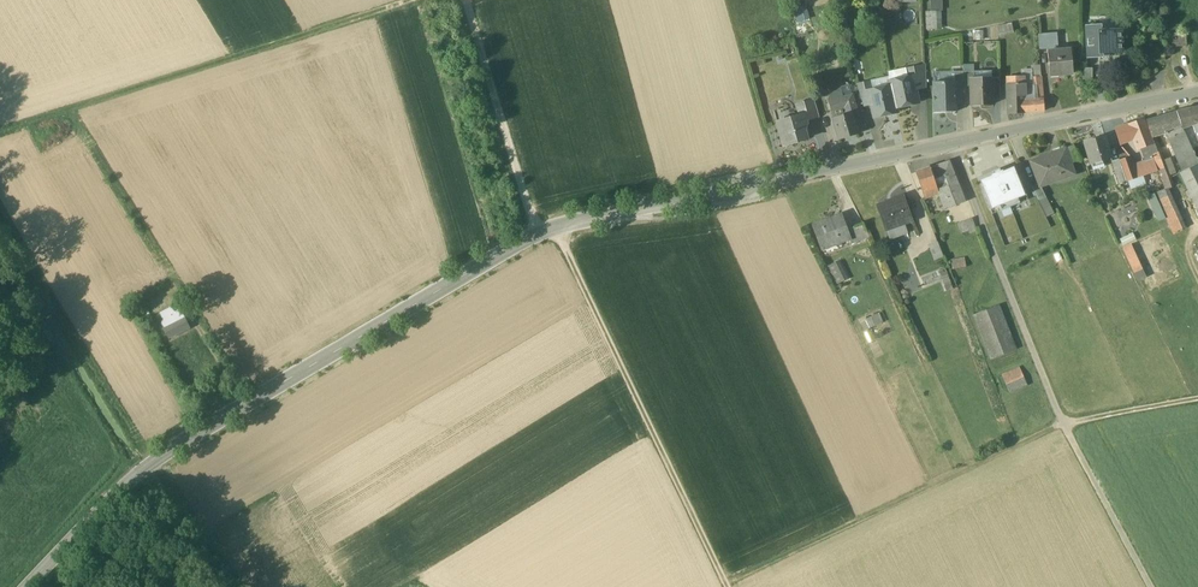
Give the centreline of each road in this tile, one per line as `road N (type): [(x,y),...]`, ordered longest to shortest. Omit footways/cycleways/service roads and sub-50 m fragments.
road 1 (unclassified): [(553,231),(147,465),(32,586)]
road 2 (track): [(741,586),(1055,437),(1197,408)]
road 3 (track): [(1154,586),(1066,424),(952,144)]
road 4 (track): [(413,0),(0,129)]
road 5 (track): [(731,586),(553,231)]
road 6 (unclassified): [(952,144),(1197,93)]
road 7 (track): [(536,237),(465,0)]
road 8 (residential): [(952,144),(765,182)]
road 9 (unclassified): [(553,231),(708,195)]

